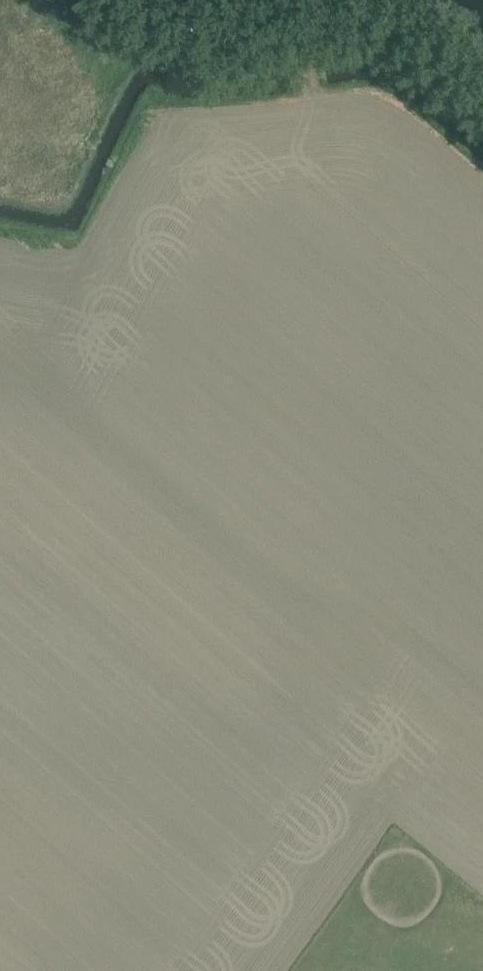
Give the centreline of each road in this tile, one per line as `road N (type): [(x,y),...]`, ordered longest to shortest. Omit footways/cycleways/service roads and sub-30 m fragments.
road 1 (unclassified): [(482,110),(398,47),(293,0)]

